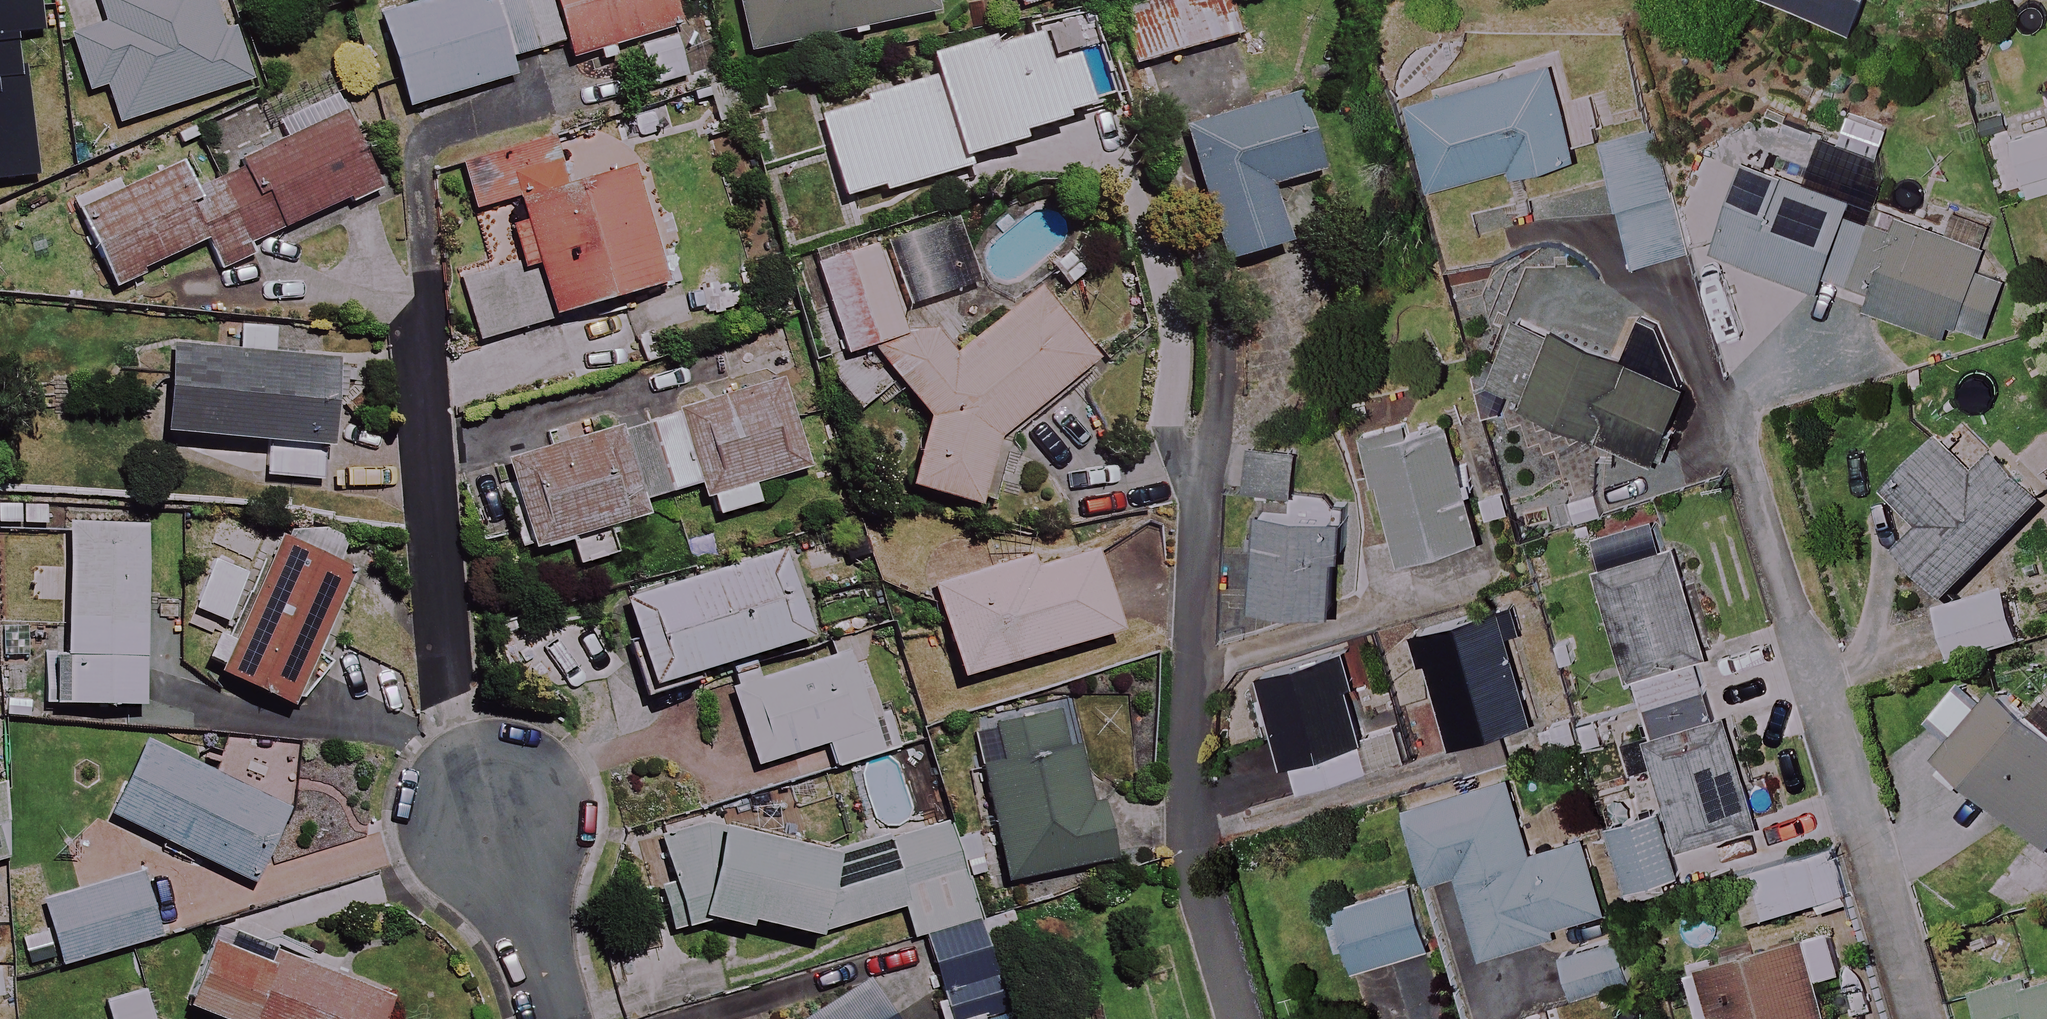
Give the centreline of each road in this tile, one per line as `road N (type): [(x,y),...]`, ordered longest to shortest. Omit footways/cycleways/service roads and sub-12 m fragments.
road 1 (residential): [(1247,1018),(1195,831),(1219,346)]
road 2 (residential): [(561,1018),(505,823)]

